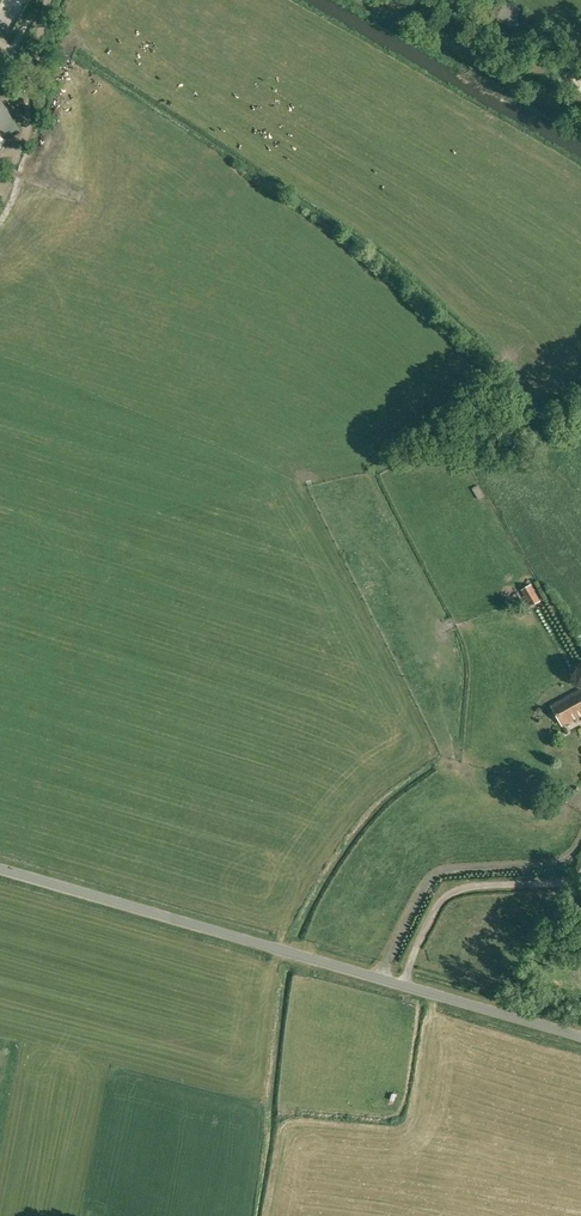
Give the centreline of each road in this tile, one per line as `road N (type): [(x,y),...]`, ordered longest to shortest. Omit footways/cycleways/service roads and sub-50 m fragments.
road 1 (unclassified): [(580,1037),(0,870)]
road 2 (track): [(0,191),(27,127),(49,0)]

